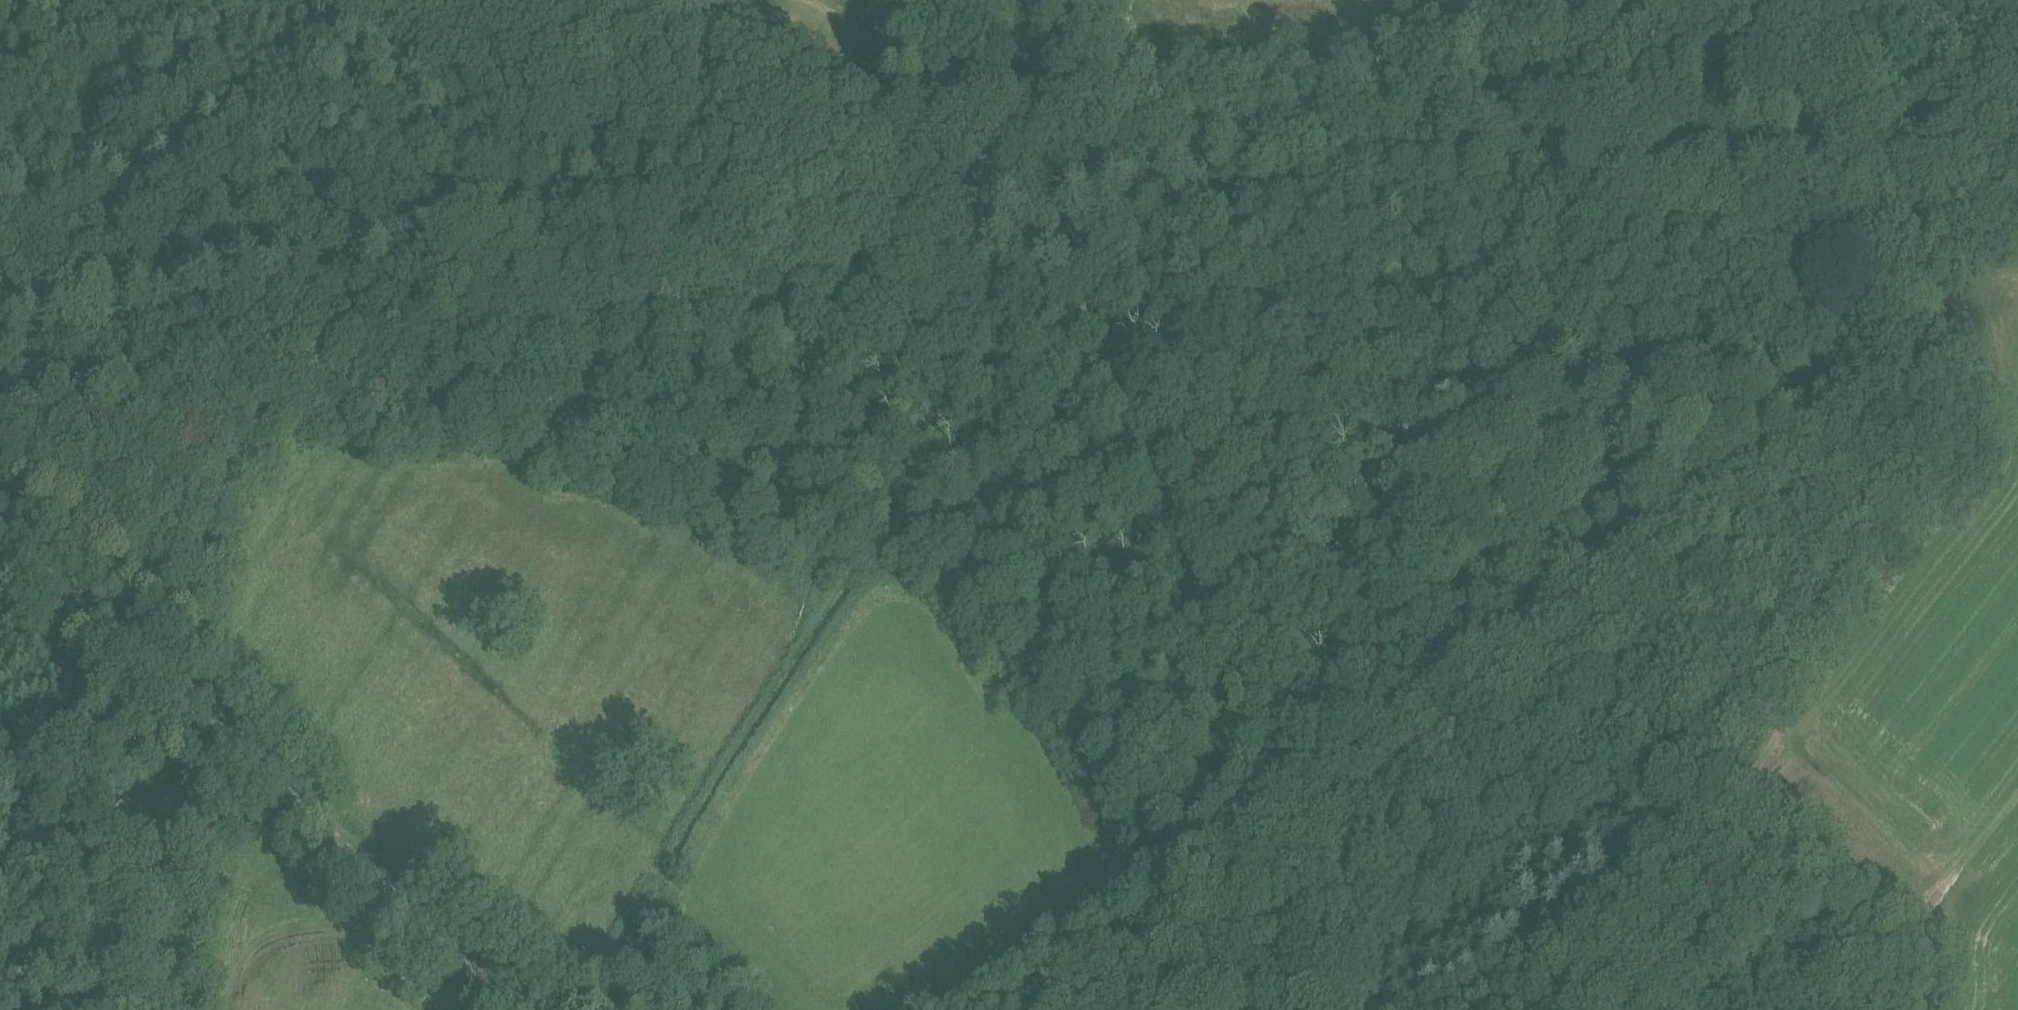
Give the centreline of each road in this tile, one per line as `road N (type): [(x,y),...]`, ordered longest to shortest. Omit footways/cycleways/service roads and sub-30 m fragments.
road 1 (tertiary): [(0,383),(1952,0)]
road 2 (track): [(877,212),(1316,452),(1414,524),(1890,935)]
road 3 (unclassified): [(530,1009),(0,522)]
road 4 (track): [(467,0),(877,212)]
road 5 (track): [(1812,1009),(1946,879),(2017,795)]

